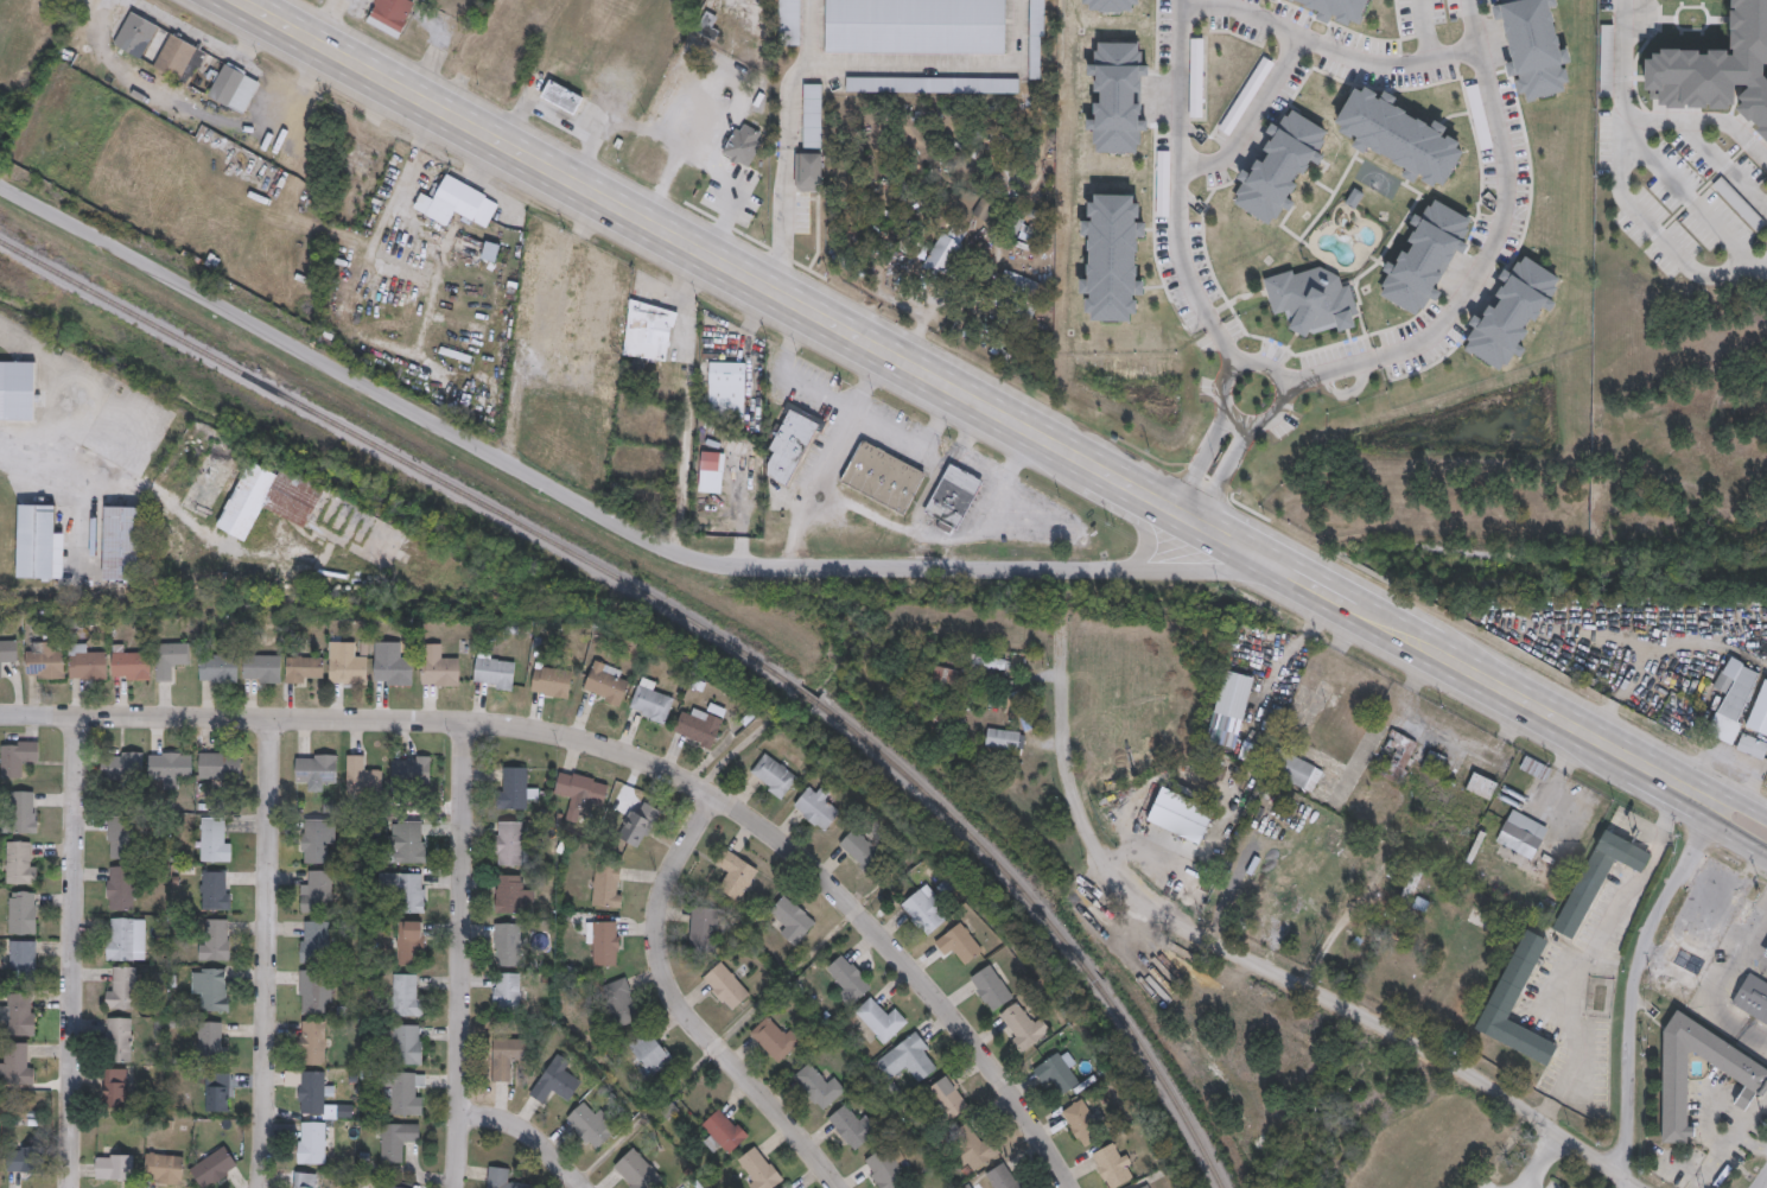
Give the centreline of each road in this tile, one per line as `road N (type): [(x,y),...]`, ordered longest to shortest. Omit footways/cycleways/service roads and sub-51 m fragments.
road 1 (residential): [(0,188),(694,563),(1133,572),(1168,560),(1189,521)]
road 2 (residential): [(0,716),(464,723),(605,748),(682,780),(731,803),(828,881),(989,1061),(1071,1187)]
road 3 (primary): [(1189,521),(228,0)]
road 4 (residential): [(1063,628),(1076,799),(1091,847),(1114,887),(1145,911),(1480,1085),(1640,1187)]
road 5 (residential): [(74,717),(71,1187)]
road 6 (residential): [(273,718),(258,1187)]
road 7 (residential): [(713,796),(659,891),(662,965),(697,1022),(839,1187)]
road 8 (residential): [(464,723),(456,1187)]
road 9 (residential): [(1471,0),(1505,164),(1504,203),(1492,247),(1443,320),(1415,344),(1378,357)]
road 10 (residential): [(1706,827),(1641,960),(1628,1187)]
road 11 (primary): [(1673,780),(1358,611)]
road 12 (residential): [(1212,323),(1177,244),(1183,0)]
road 13 (residential): [(674,555),(693,421),(691,255)]
road 14 (residential): [(1629,116),(1622,193),(1691,269),(1736,273),(1766,259)]
road 15 (primary): [(1358,611),(1189,521)]
road 16 (residential): [(1228,402),(1245,418),(1260,419),(1280,401),(1279,382),(1265,367),(1247,366),(1228,383),(1228,402)]
road 17 (residential): [(459,1117),(513,1118),(582,1187)]
road 18 (primary): [(1673,780),(1706,827),(1766,863)]
road 19 (residential): [(1228,402),(1194,476),(1189,521)]
road 20 (residential): [(1189,521),(1260,419)]

